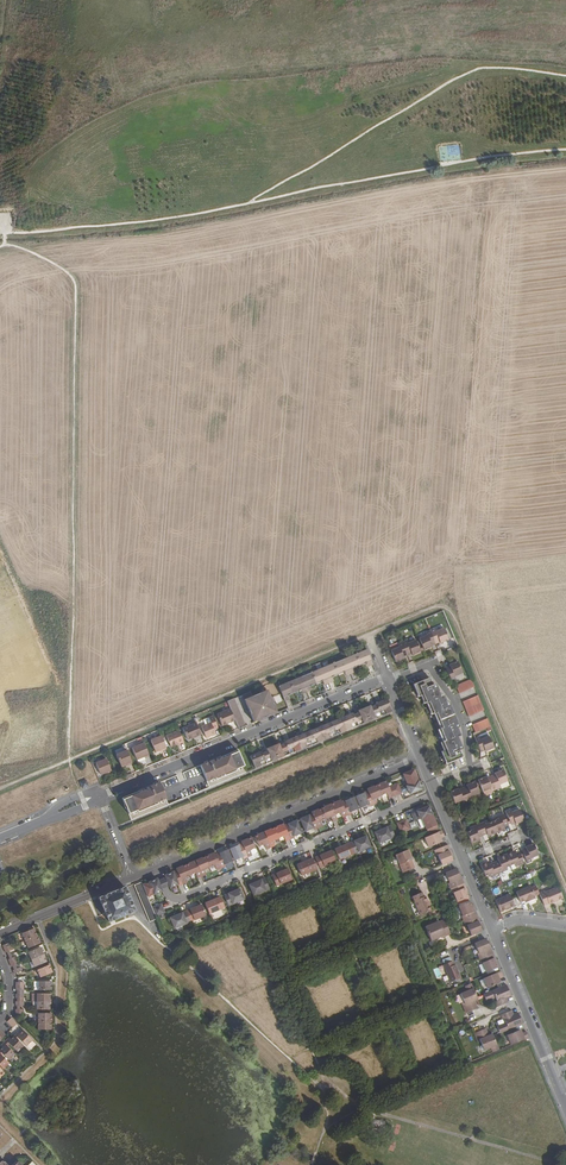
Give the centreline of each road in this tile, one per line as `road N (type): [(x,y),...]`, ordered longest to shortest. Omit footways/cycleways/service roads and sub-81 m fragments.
road 1 (track): [(565,884),(451,612),(369,634),(0,789)]
road 2 (residential): [(156,868),(168,894),(180,900),(435,793)]
road 3 (residential): [(99,794),(388,678)]
road 4 (residential): [(420,757),(156,868)]
road 5 (residential): [(431,783),(471,767),(452,698),(429,666),(388,678)]
road 6 (residential): [(565,1105),(492,929)]
road 7 (residential): [(134,877),(0,934)]

